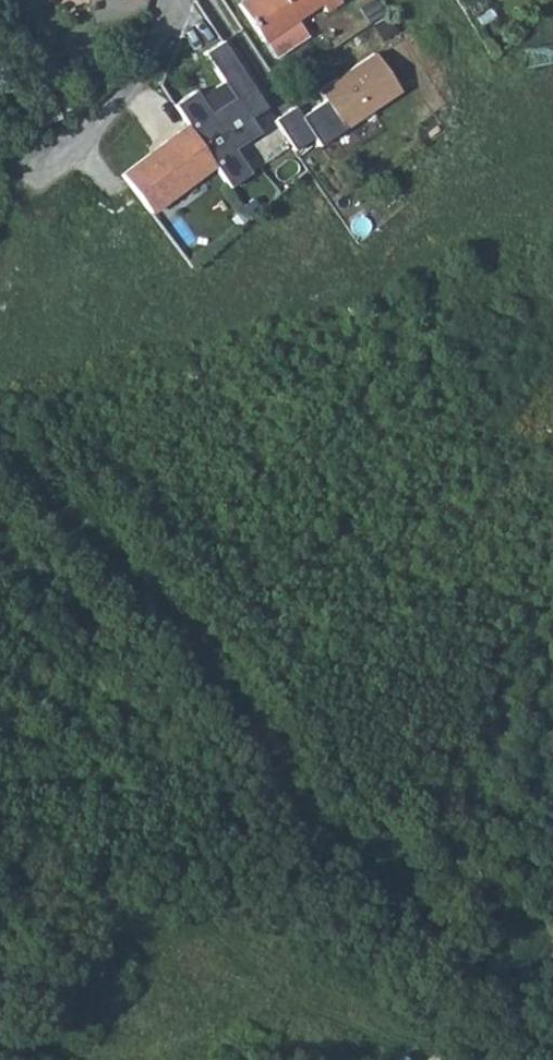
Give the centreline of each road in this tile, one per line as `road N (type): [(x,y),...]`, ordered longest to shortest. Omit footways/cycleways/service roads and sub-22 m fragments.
road 1 (track): [(303,851),(273,788),(129,591),(0,470)]
road 2 (track): [(549,1059),(303,851)]
road 3 (track): [(303,851),(266,865),(39,857),(0,863)]
road 4 (track): [(0,323),(110,252),(97,191),(41,167)]
road 5 (unclassified): [(41,167),(107,112),(150,56),(163,0)]

